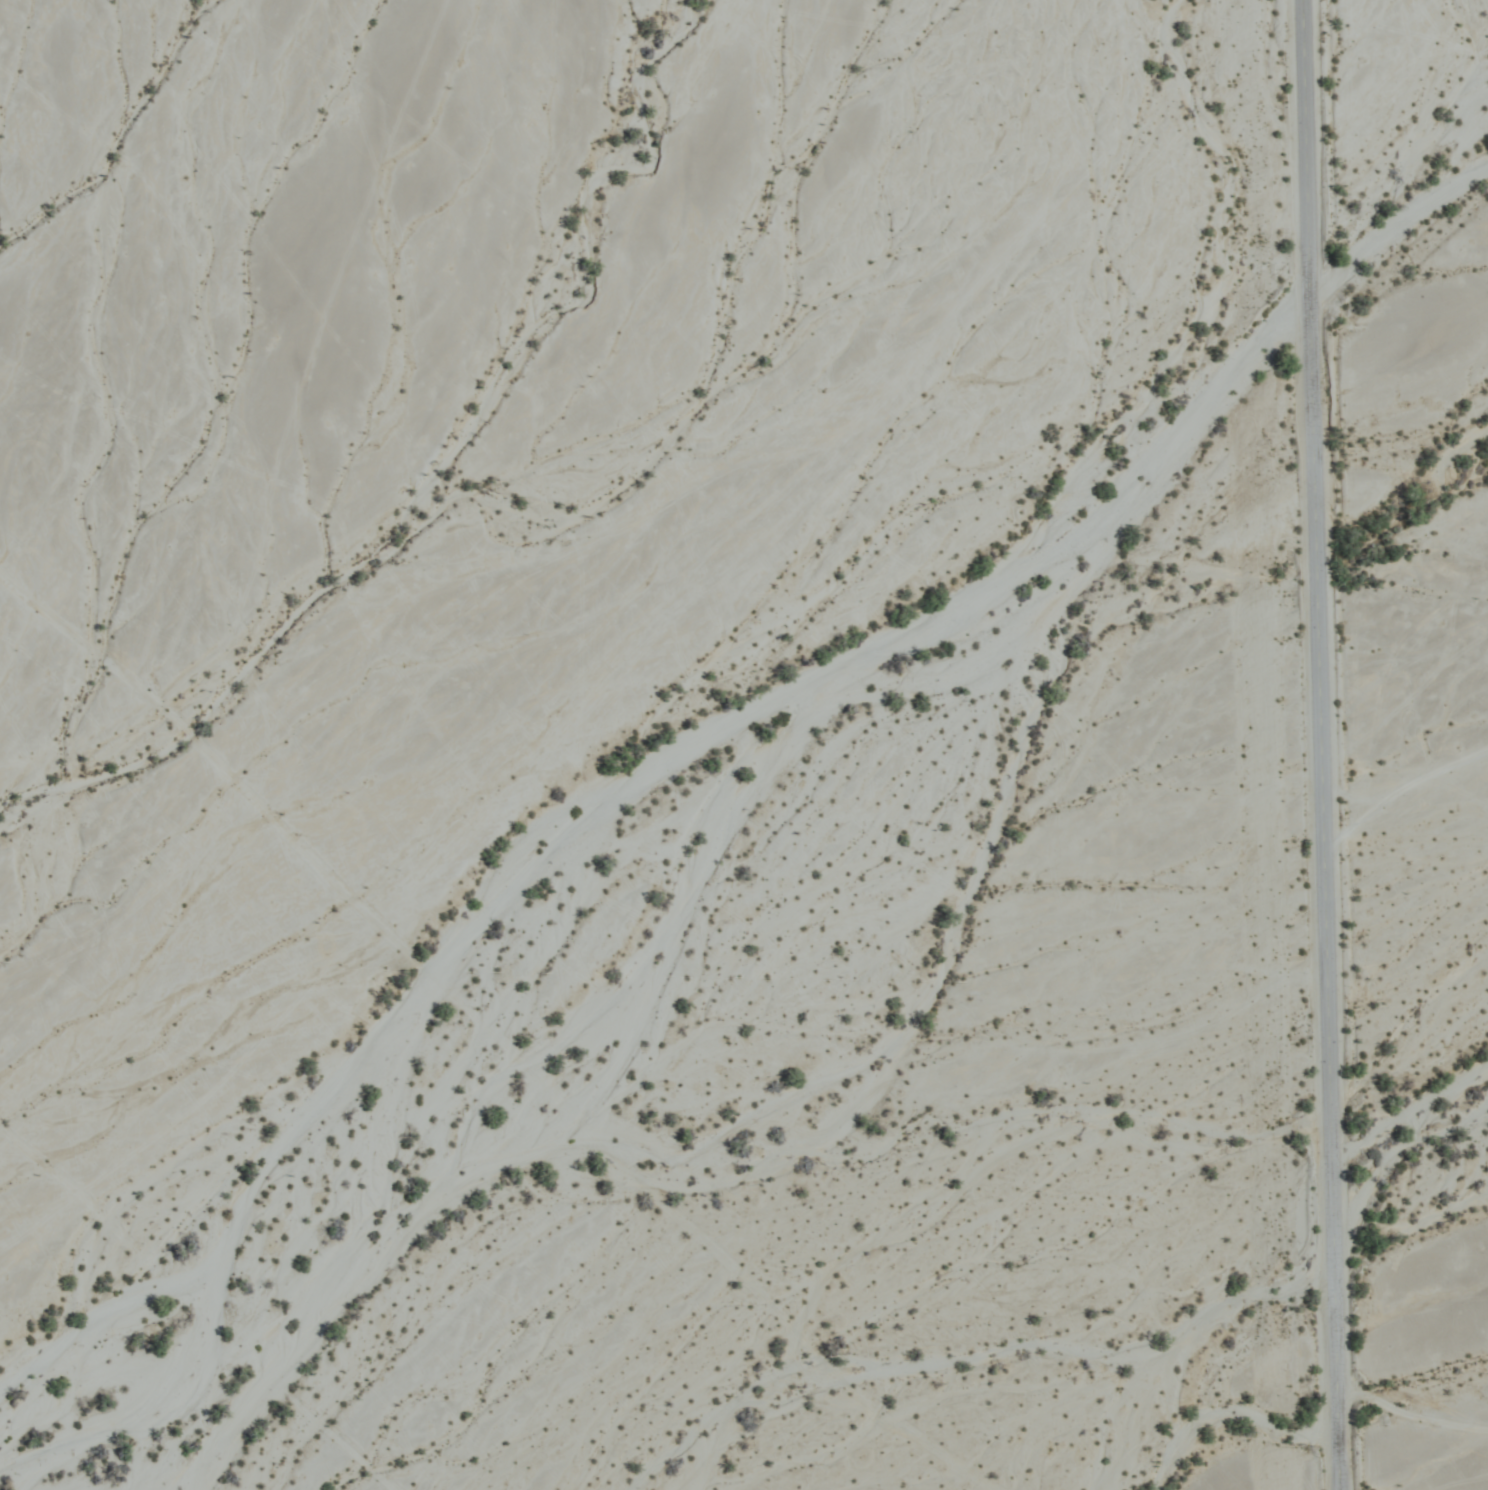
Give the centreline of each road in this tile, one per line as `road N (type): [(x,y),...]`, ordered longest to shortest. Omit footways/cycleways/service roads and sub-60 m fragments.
road 1 (secondary): [(1340,1489),(1304,0)]

